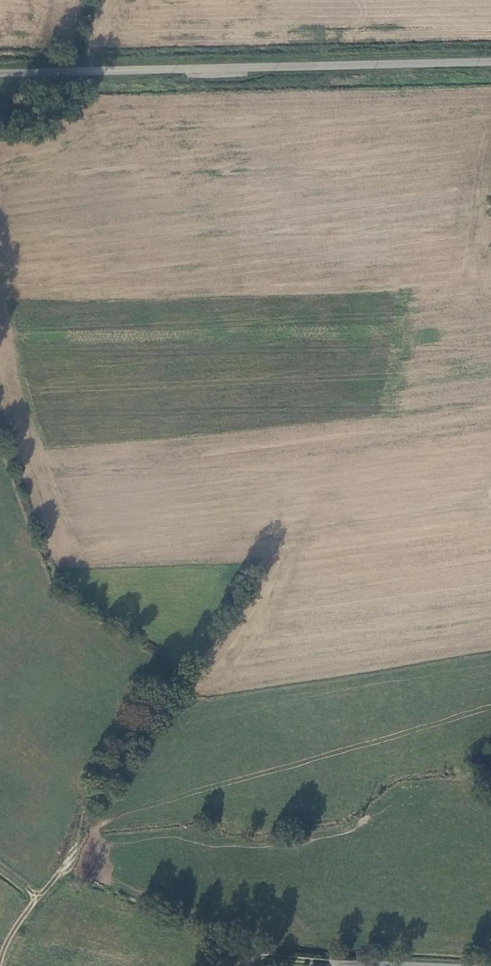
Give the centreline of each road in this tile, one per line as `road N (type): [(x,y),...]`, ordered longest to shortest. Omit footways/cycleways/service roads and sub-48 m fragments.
road 1 (unclassified): [(490,63),(0,74)]

